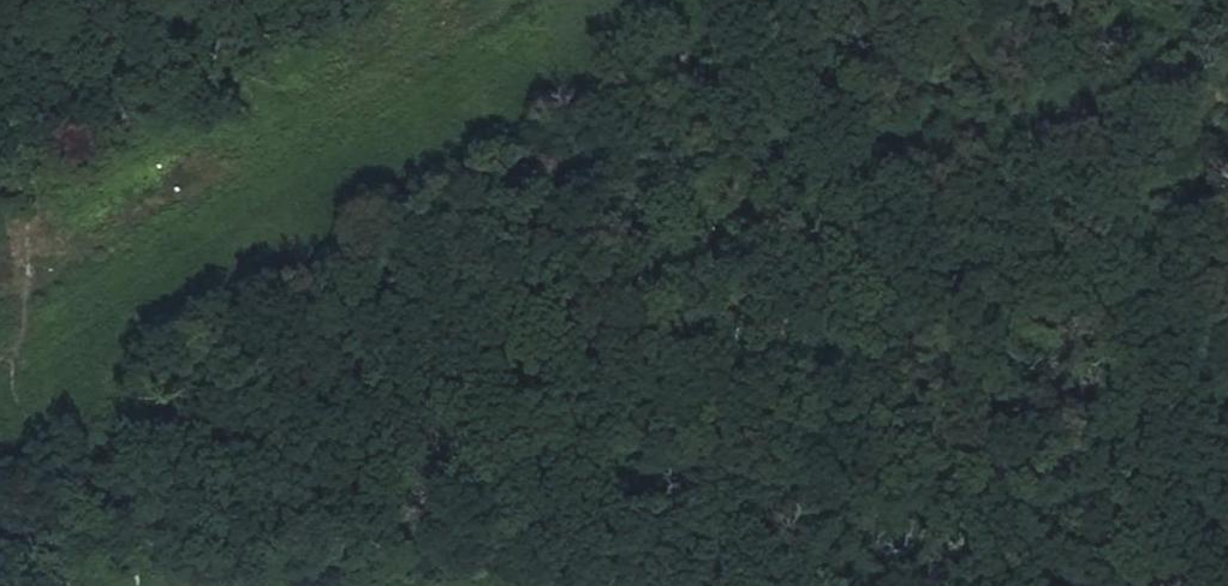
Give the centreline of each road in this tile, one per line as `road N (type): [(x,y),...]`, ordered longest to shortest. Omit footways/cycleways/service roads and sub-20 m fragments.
road 1 (track): [(0,292),(74,264),(432,46),(493,0)]

